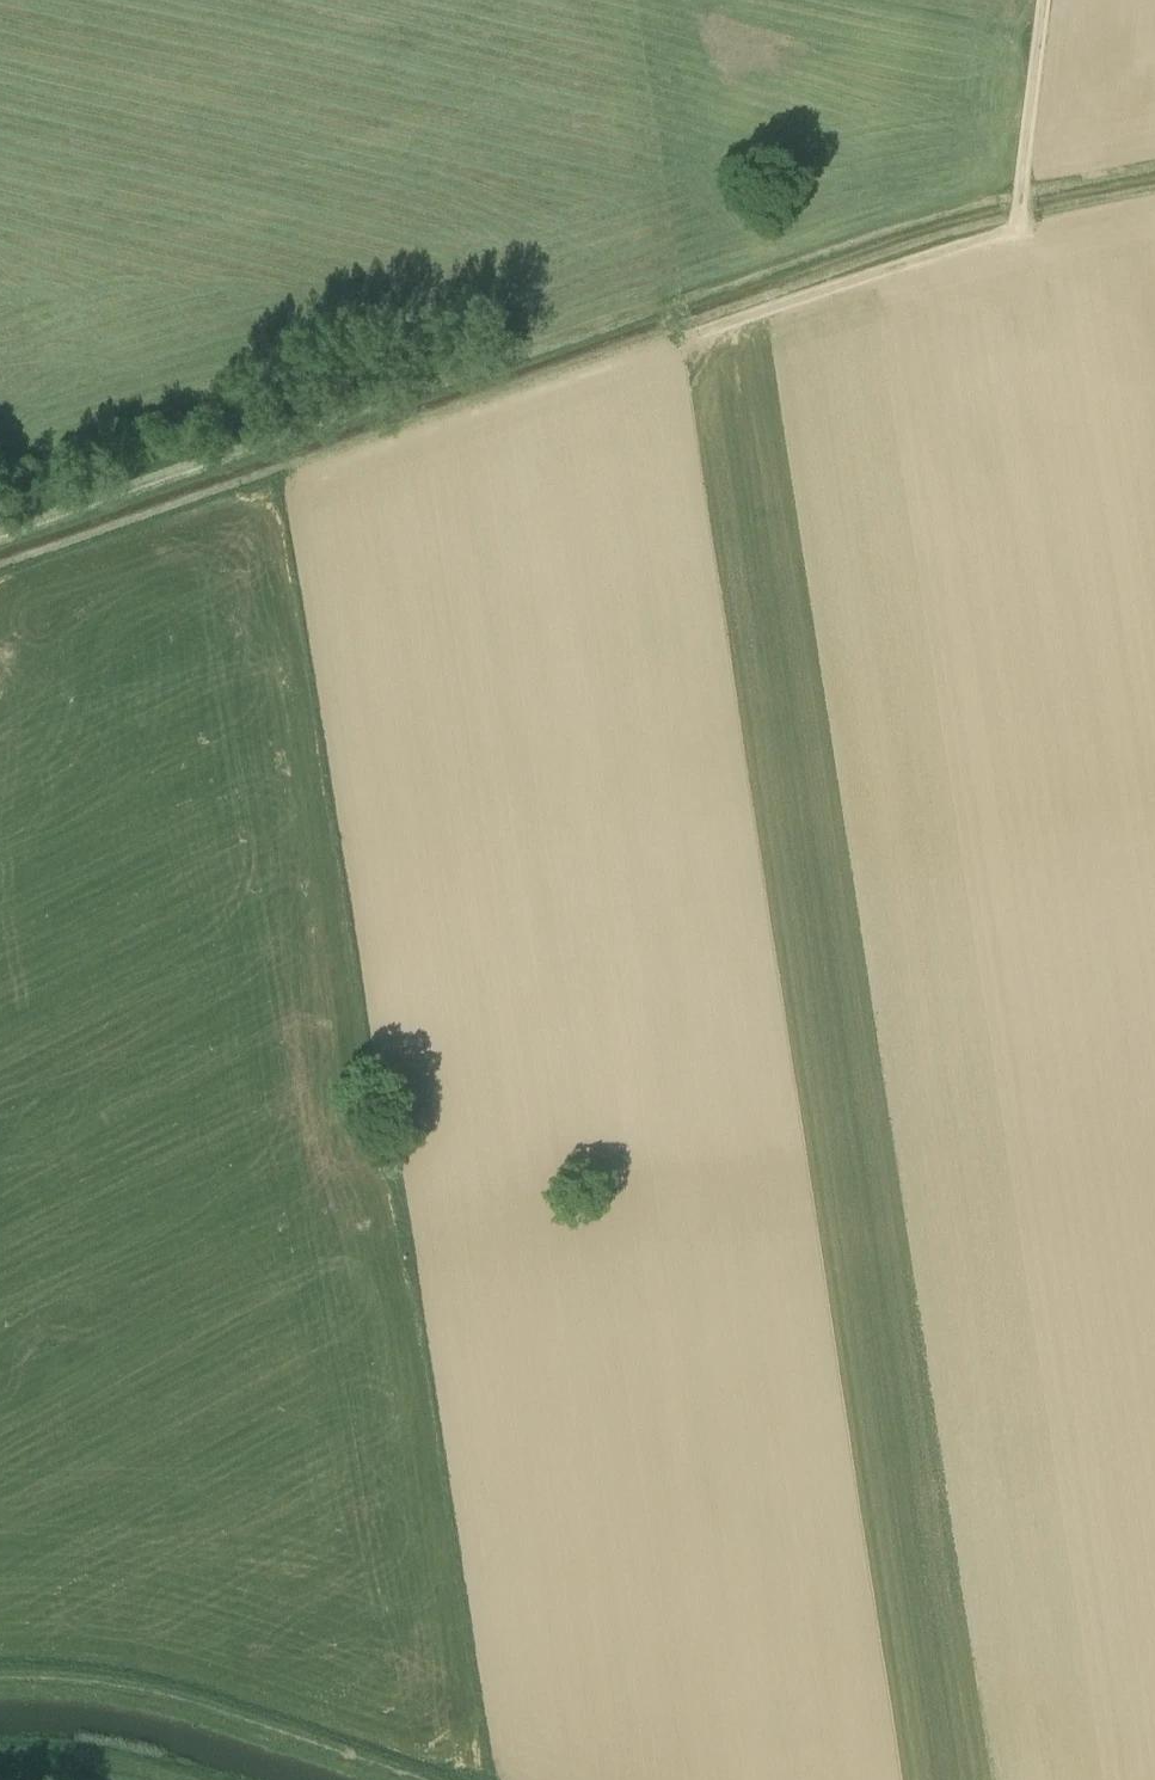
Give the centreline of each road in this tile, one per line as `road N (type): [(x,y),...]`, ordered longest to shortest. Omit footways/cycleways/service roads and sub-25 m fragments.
road 1 (track): [(541,344),(657,306),(684,338),(892,265),(1019,232),(1041,0)]

